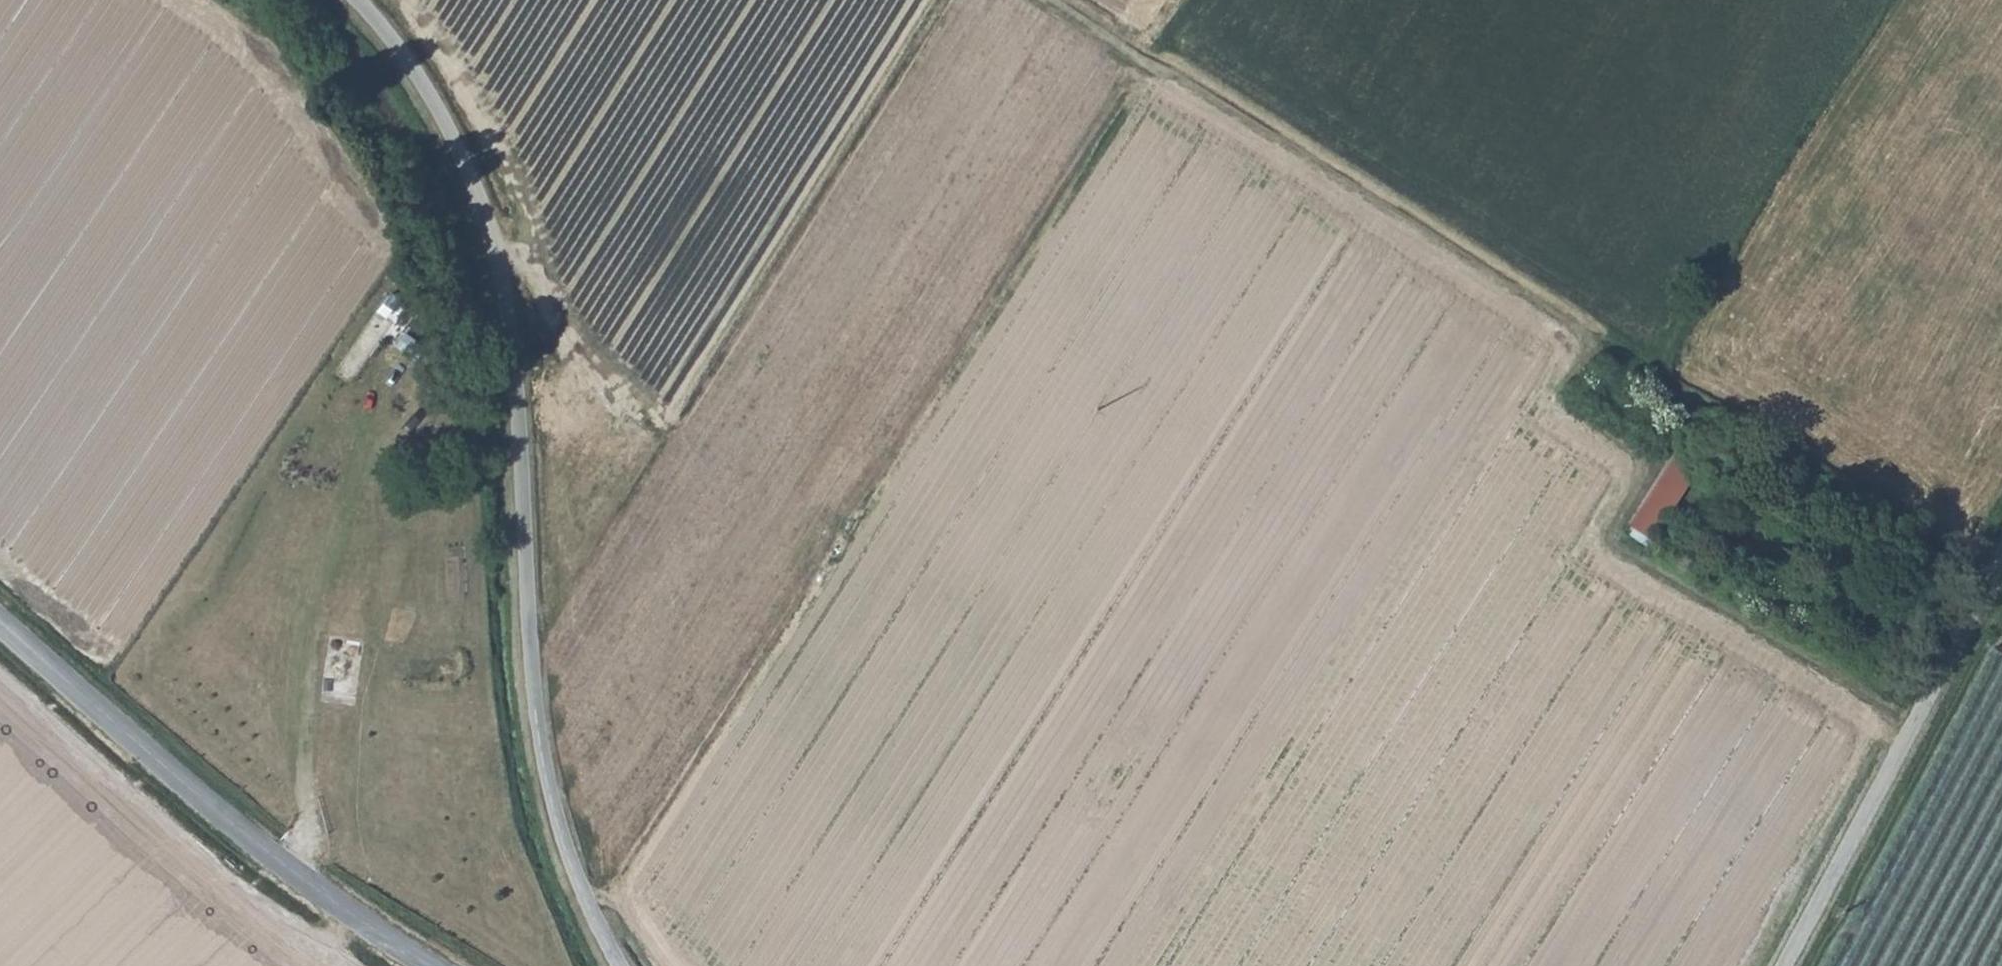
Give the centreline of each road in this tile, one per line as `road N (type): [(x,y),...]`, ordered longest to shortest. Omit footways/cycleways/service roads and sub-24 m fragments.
road 1 (unclassified): [(619,965),(561,840),(536,710),(524,417),(488,240),(445,131),(354,0)]
road 2 (tertiary): [(433,965),(209,802),(0,617)]
road 3 (track): [(2001,566),(1790,965)]

